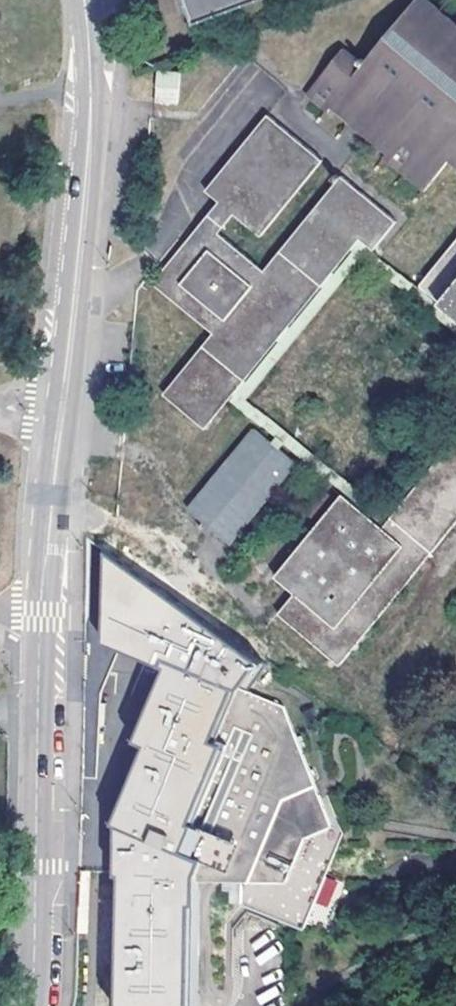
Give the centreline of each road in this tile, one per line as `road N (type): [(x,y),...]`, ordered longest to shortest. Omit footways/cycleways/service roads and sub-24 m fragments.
road 1 (tertiary): [(39,1005),(47,695),(37,650),(39,514),(62,379),(93,94),(92,0)]

